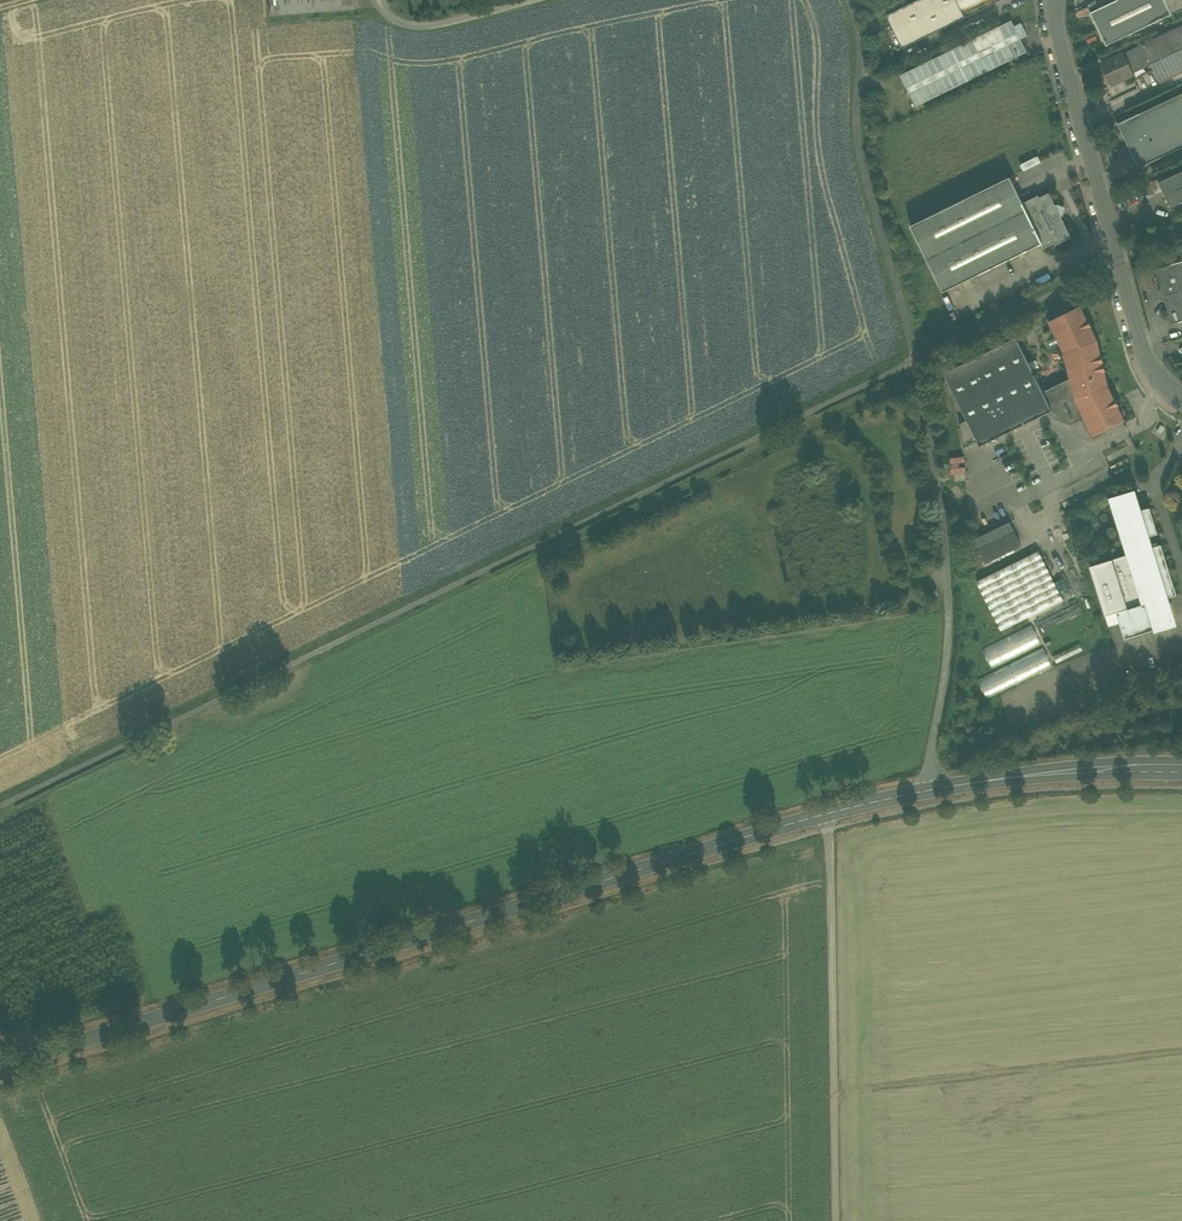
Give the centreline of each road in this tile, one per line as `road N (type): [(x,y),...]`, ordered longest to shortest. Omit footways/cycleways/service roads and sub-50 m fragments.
road 1 (secondary): [(833,814),(0,1066)]
road 2 (unclassified): [(932,789),(950,608),(926,399),(858,137),(861,45),(849,0)]
road 3 (residential): [(1054,0),(1118,263),(1149,359),(1181,403)]
road 4 (unclassified): [(833,814),(836,1220)]
road 5 (secondary): [(1181,772),(1020,776),(932,789)]

